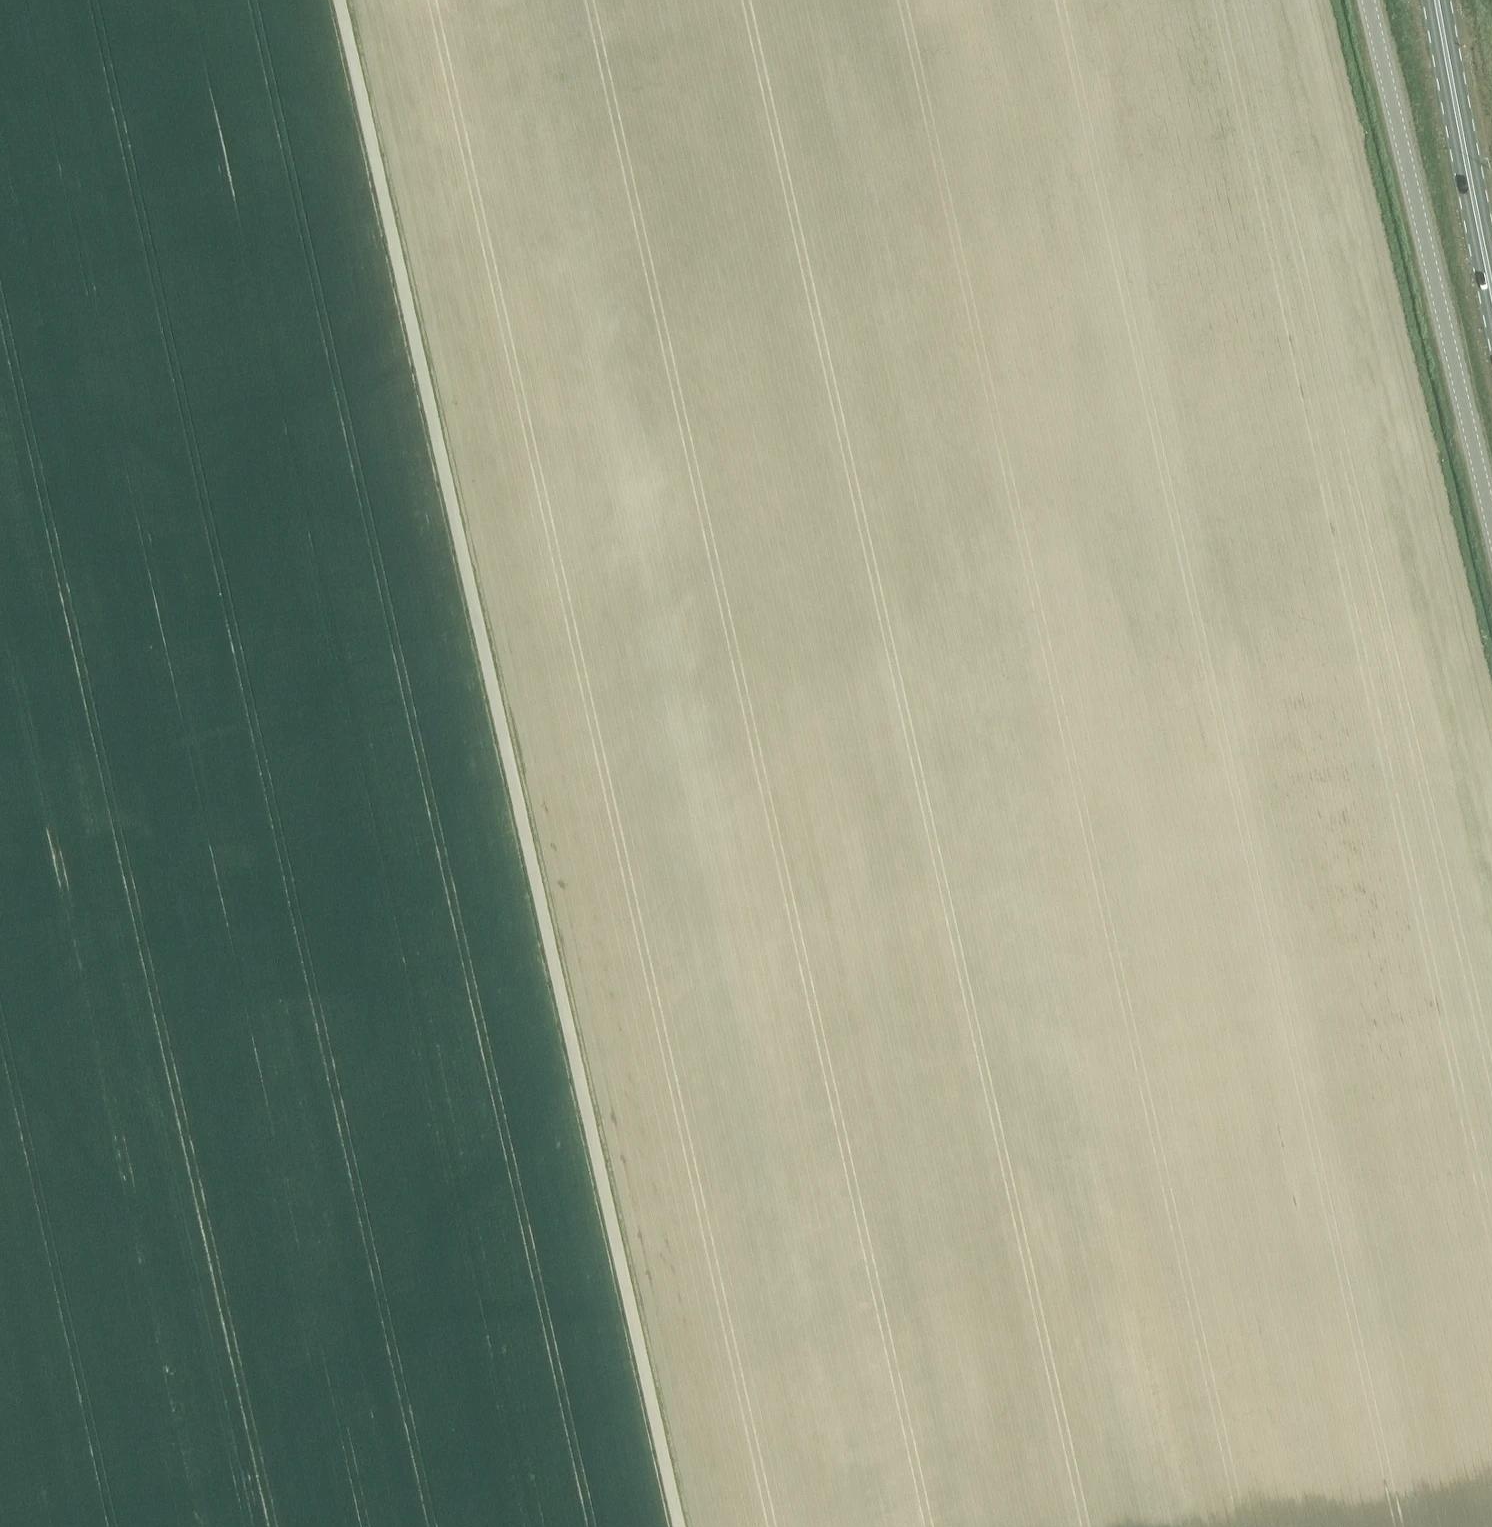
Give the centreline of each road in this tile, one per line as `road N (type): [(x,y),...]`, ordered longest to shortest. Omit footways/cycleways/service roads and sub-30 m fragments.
road 1 (track): [(681,1526),(339,0)]
road 2 (unclassified): [(1491,525),(1368,0)]
road 3 (primary): [(1491,288),(1437,0)]

